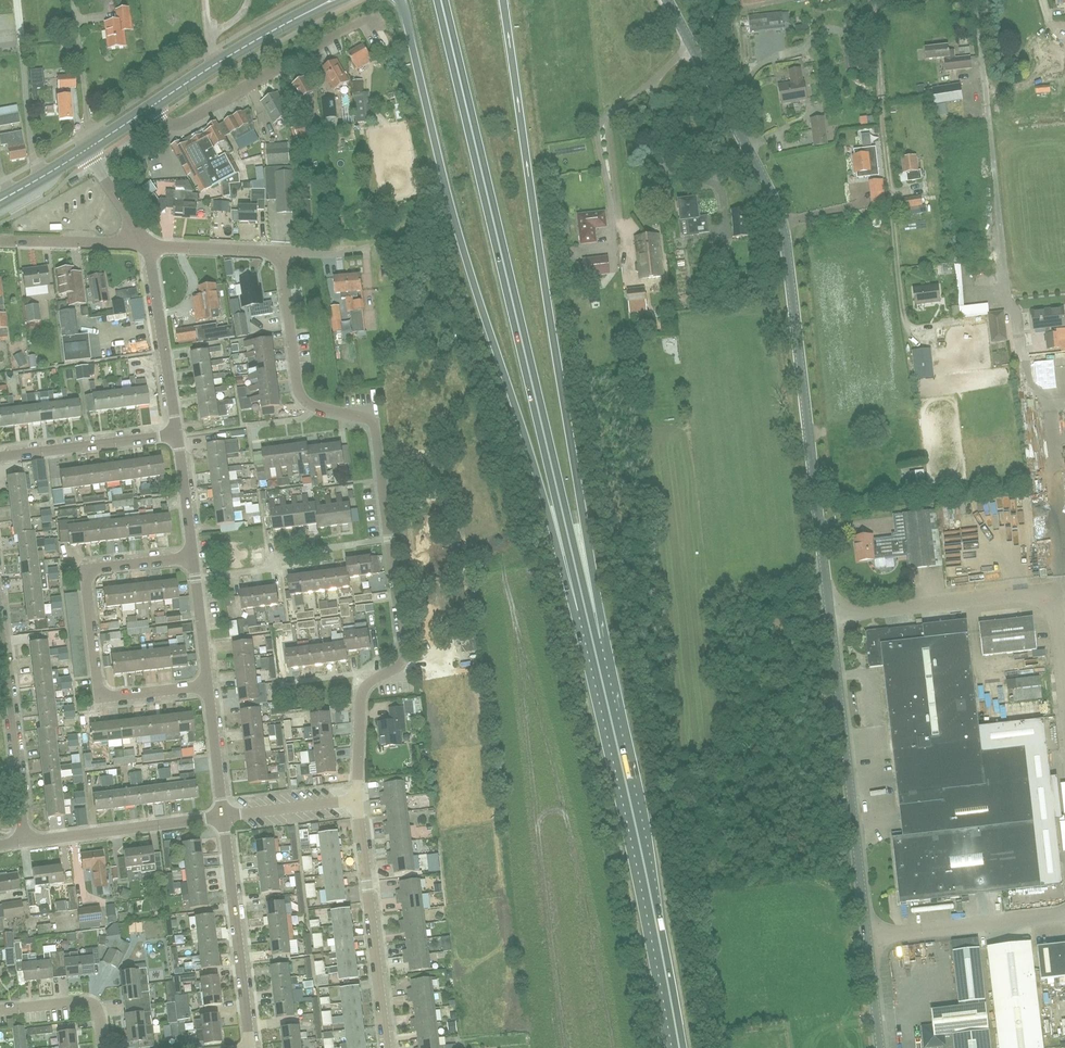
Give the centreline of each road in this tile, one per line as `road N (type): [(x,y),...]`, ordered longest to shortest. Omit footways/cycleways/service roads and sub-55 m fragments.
road 1 (residential): [(356,797),(363,689),(390,672),(405,647),(377,435),(370,419),(304,400),(282,257),(148,246)]
road 2 (trunk): [(400,0),(490,337),(589,624)]
road 3 (trunk): [(589,624),(441,0)]
road 4 (trunk): [(589,624),(582,509),(503,0)]
road 5 (unclassified): [(830,616),(783,223),(691,43)]
road 6 (trunk): [(679,1047),(589,624)]
road 7 (residential): [(207,687),(115,696),(98,678),(87,577),(191,557)]
road 8 (unclassified): [(868,938),(830,616)]
road 9 (unclassified): [(1064,688),(1056,602),(1048,593),(830,616)]
road 10 (unclassified): [(1005,298),(978,0)]
road 11 (unclassified): [(617,262),(604,126),(691,43)]
road 12 (residential): [(386,1047),(356,797)]
road 13 (residential): [(249,1047),(222,817)]
road 14 (residential): [(27,839),(0,618)]
road 15 (unclassified): [(868,938),(1064,914)]
road 16 (residential): [(27,839),(222,817)]
road 17 (residential): [(178,435),(148,246)]
road 18 (residential): [(0,457),(178,435)]
road 19 (primary): [(88,150),(220,62)]
road 20 (residential): [(148,246),(2,241)]
road 21 (residential): [(105,1047),(102,1018),(89,1001),(0,1013)]
road 22 (residential): [(222,817),(356,797)]
road 23 (residential): [(207,687),(191,557)]
road 24 (residential): [(222,817),(207,687)]
road 25 (primary): [(220,62),(332,0)]
road 26 (residential): [(191,557),(178,435)]

